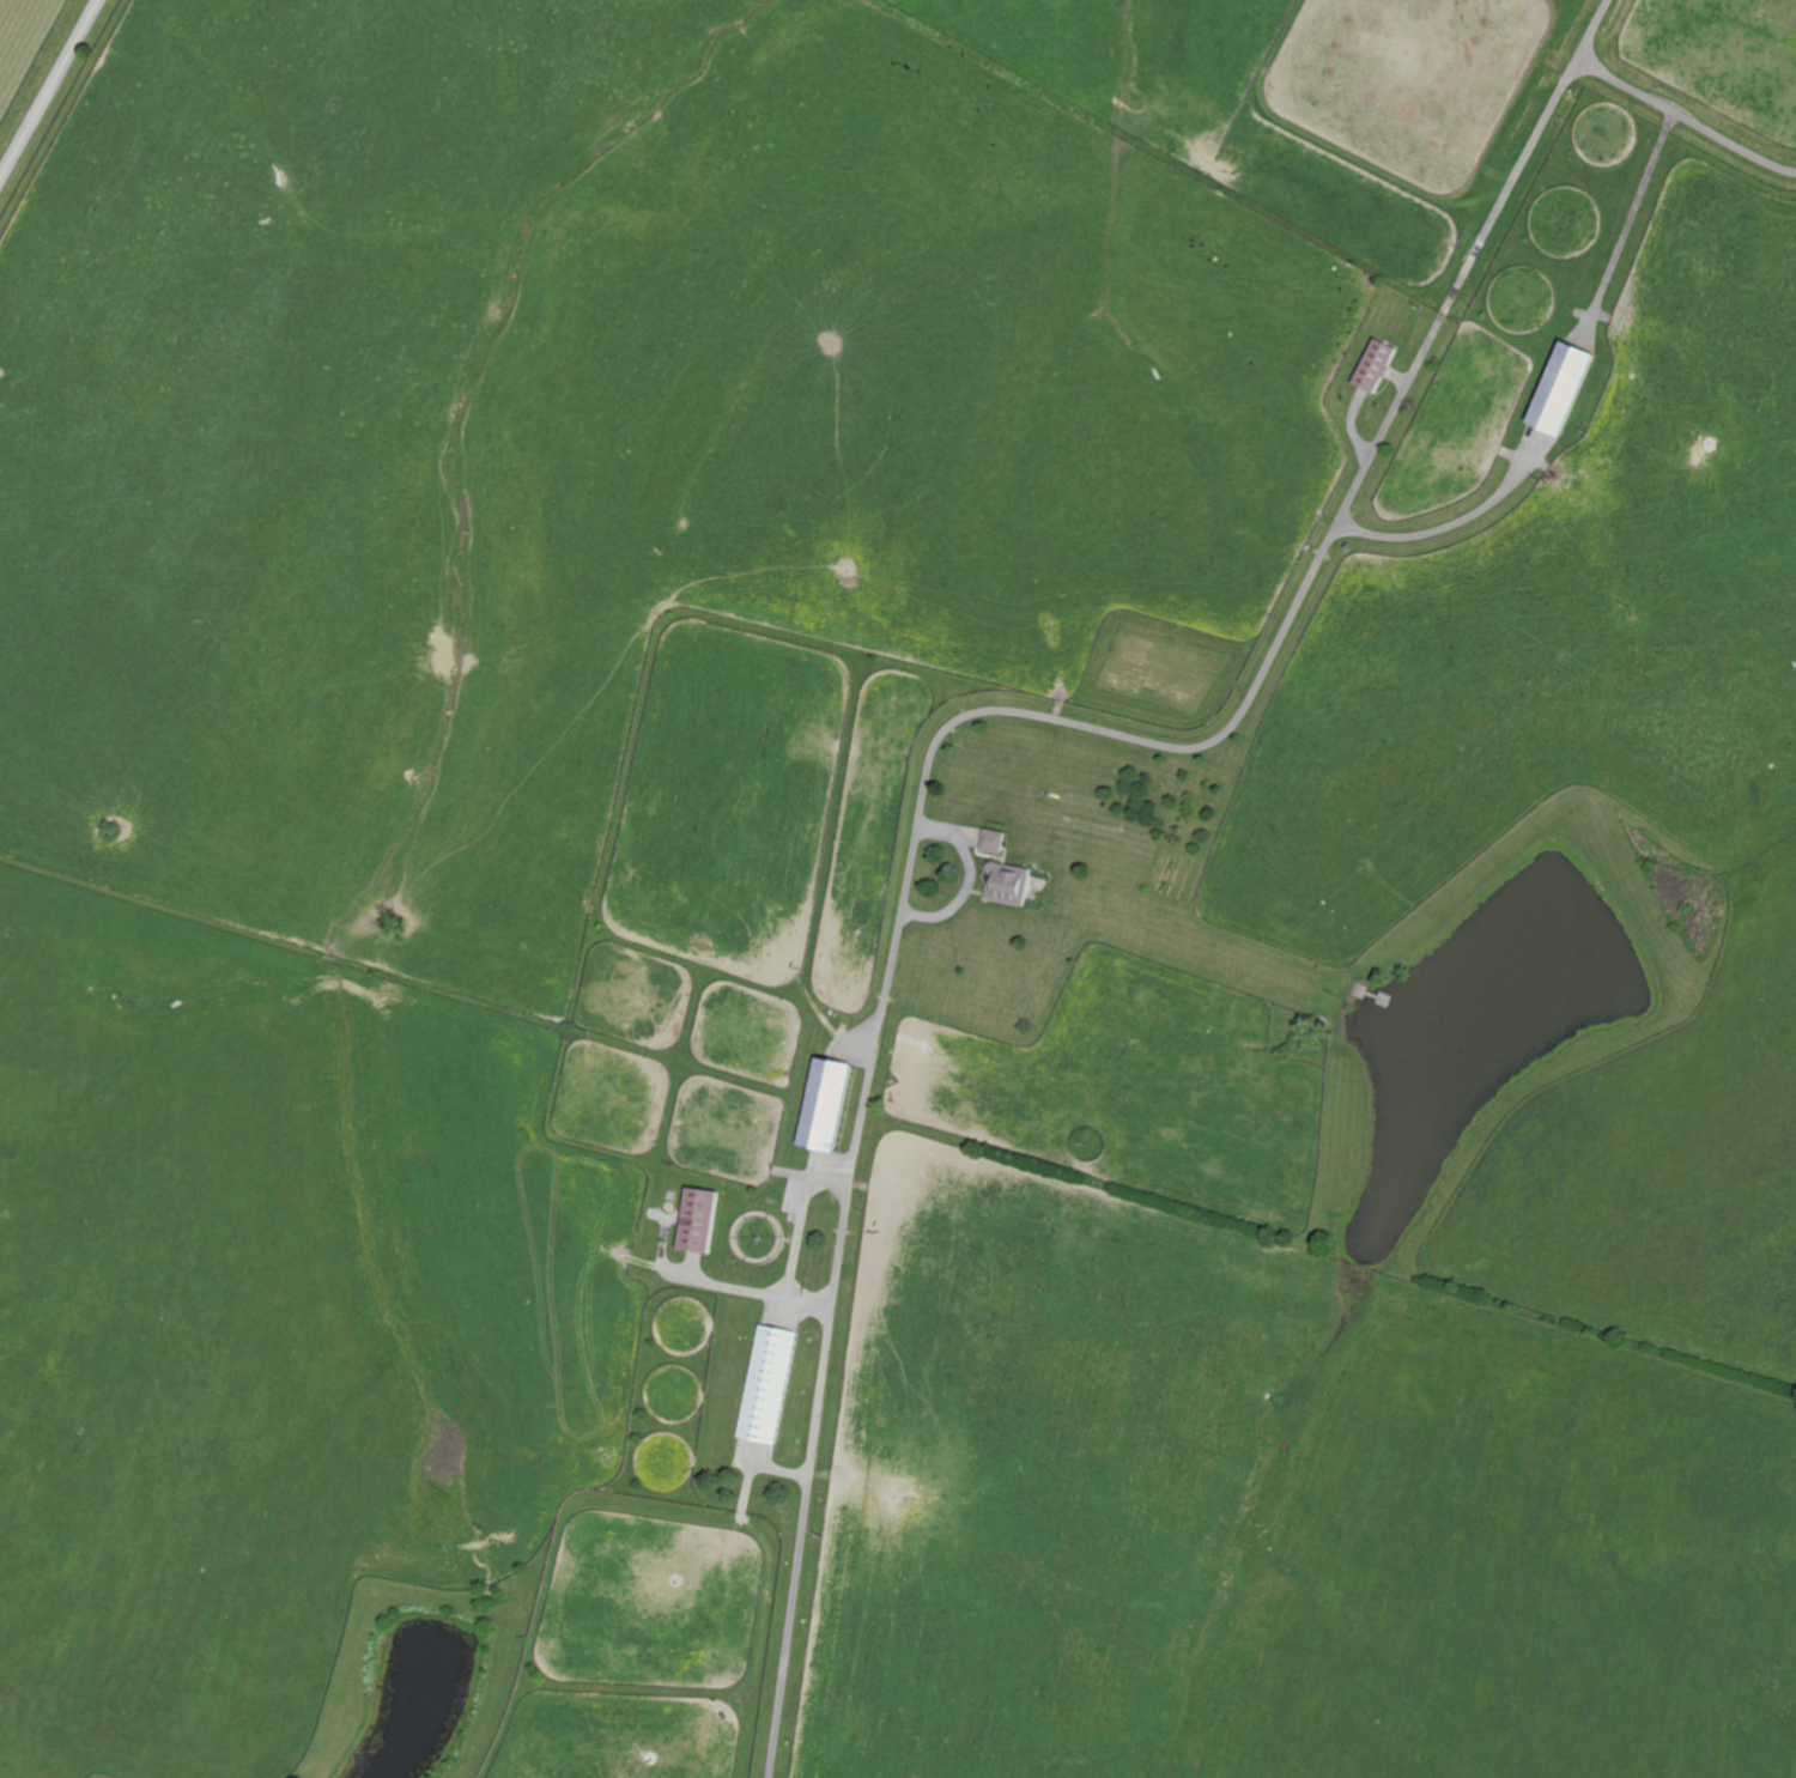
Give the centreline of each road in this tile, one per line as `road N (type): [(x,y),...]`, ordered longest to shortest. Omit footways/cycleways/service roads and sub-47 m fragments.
road 1 (secondary): [(102,0),(0,185)]

